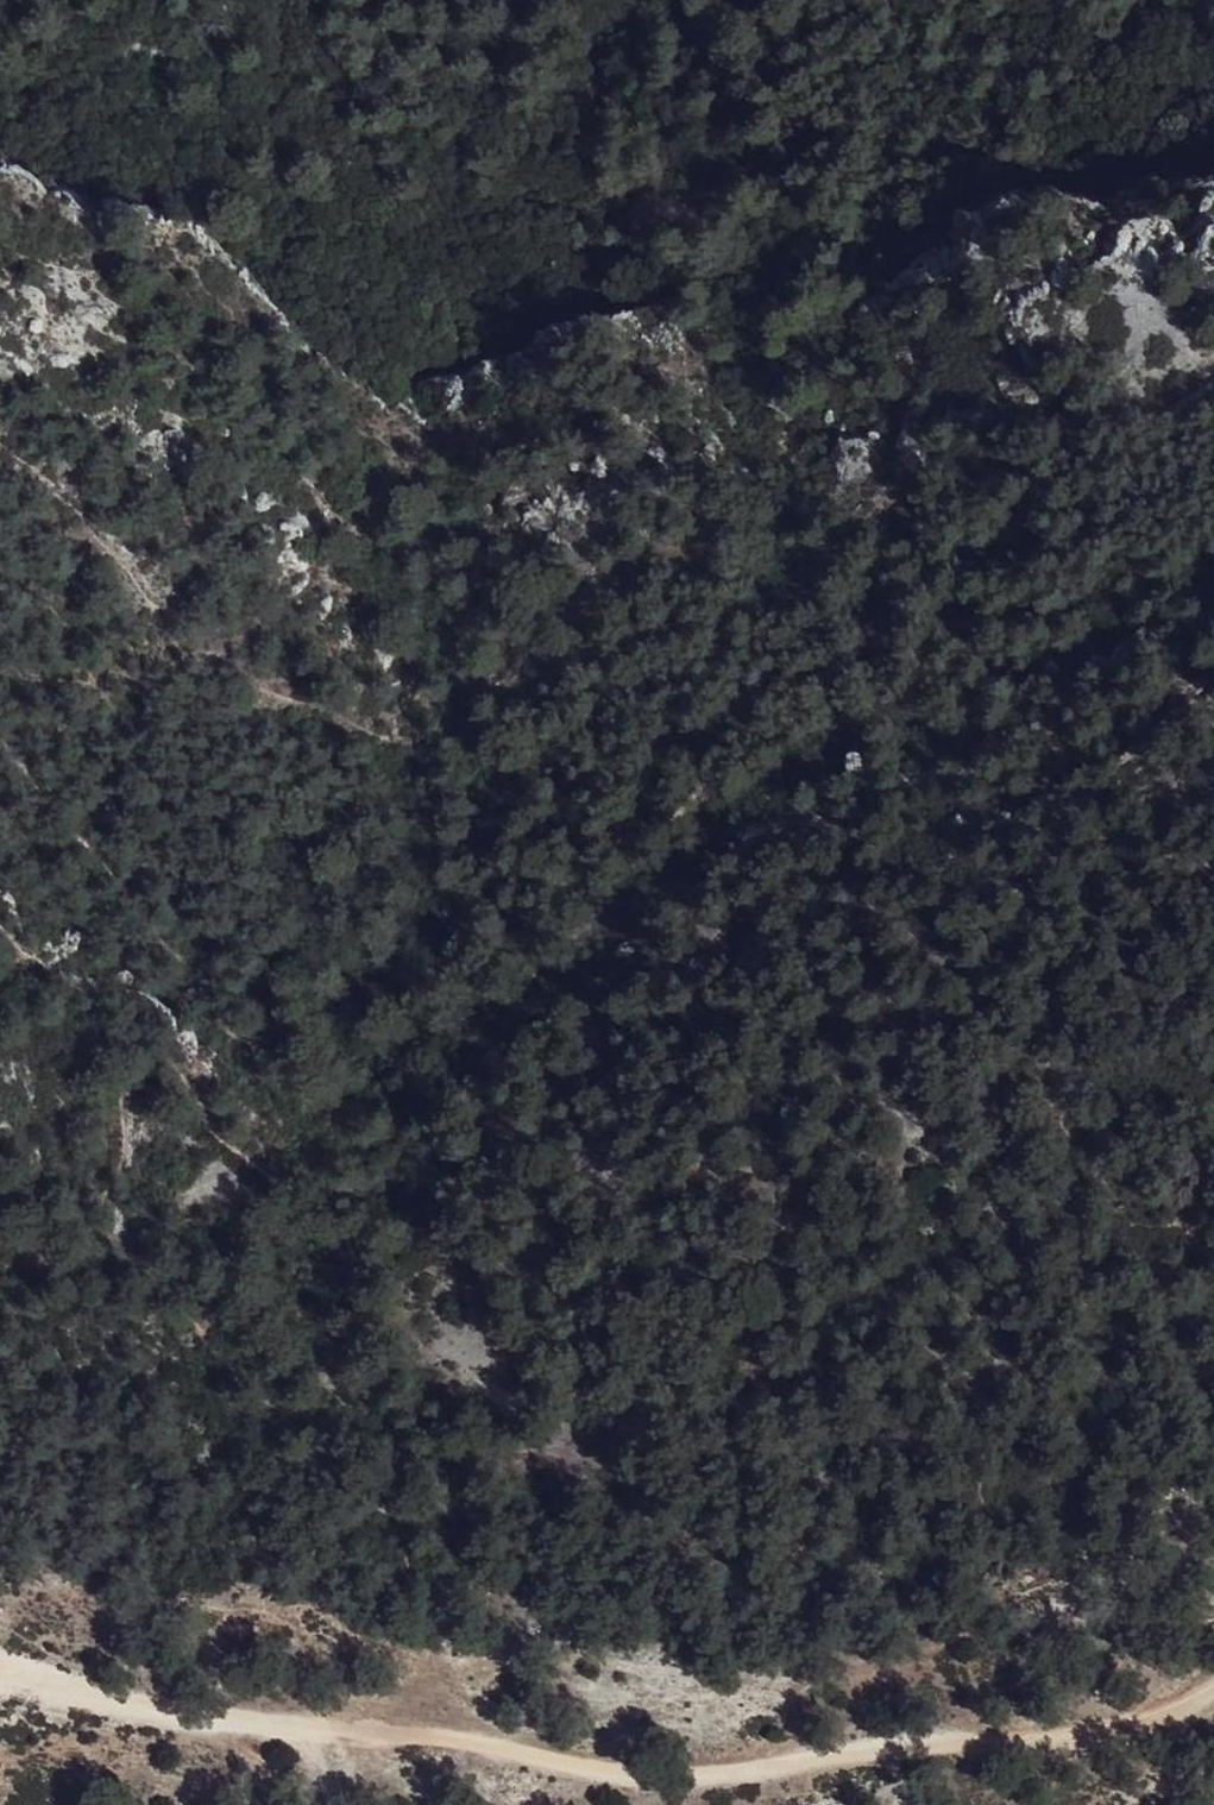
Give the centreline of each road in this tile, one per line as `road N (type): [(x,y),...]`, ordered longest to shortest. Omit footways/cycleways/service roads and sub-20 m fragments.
road 1 (track): [(0,1675),(236,1734),(454,1742),(624,1780),(888,1751),(1067,1753),(1213,1699)]

